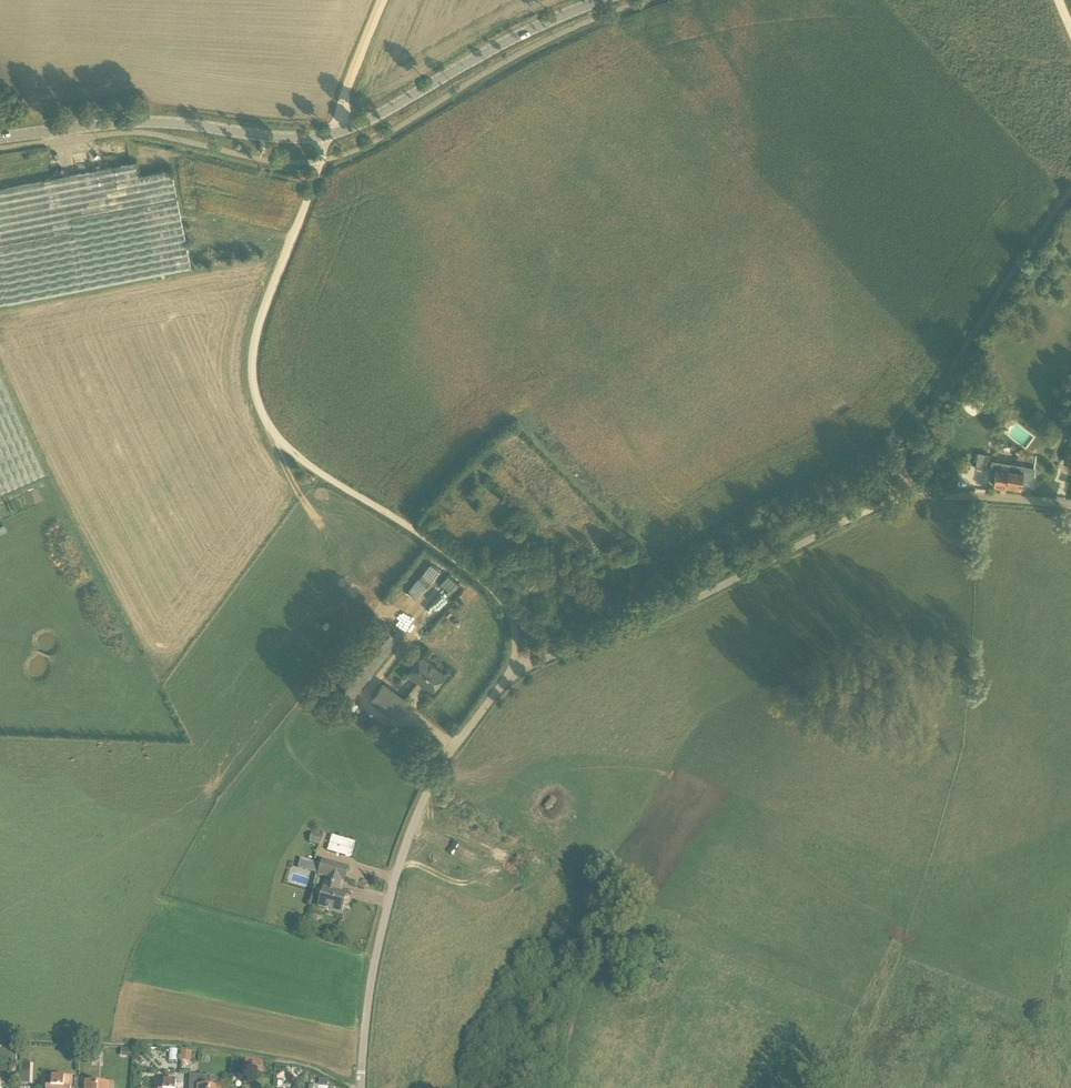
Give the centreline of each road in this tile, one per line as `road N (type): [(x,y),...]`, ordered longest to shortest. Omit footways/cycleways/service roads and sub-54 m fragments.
road 1 (track): [(308,199),(255,337),(258,403),(288,449),(470,571)]
road 2 (unclassified): [(361,1063),(376,955),(426,796),(518,668)]
road 3 (unclassified): [(518,668),(652,619),(879,505)]
road 4 (tertiary): [(0,137),(155,121),(289,138),(333,134)]
road 5 (tertiary): [(333,134),(602,0)]
road 6 (track): [(937,398),(1070,184)]
road 7 (track): [(333,134),(384,0)]
road 8 (unclassified): [(1070,505),(928,496)]

